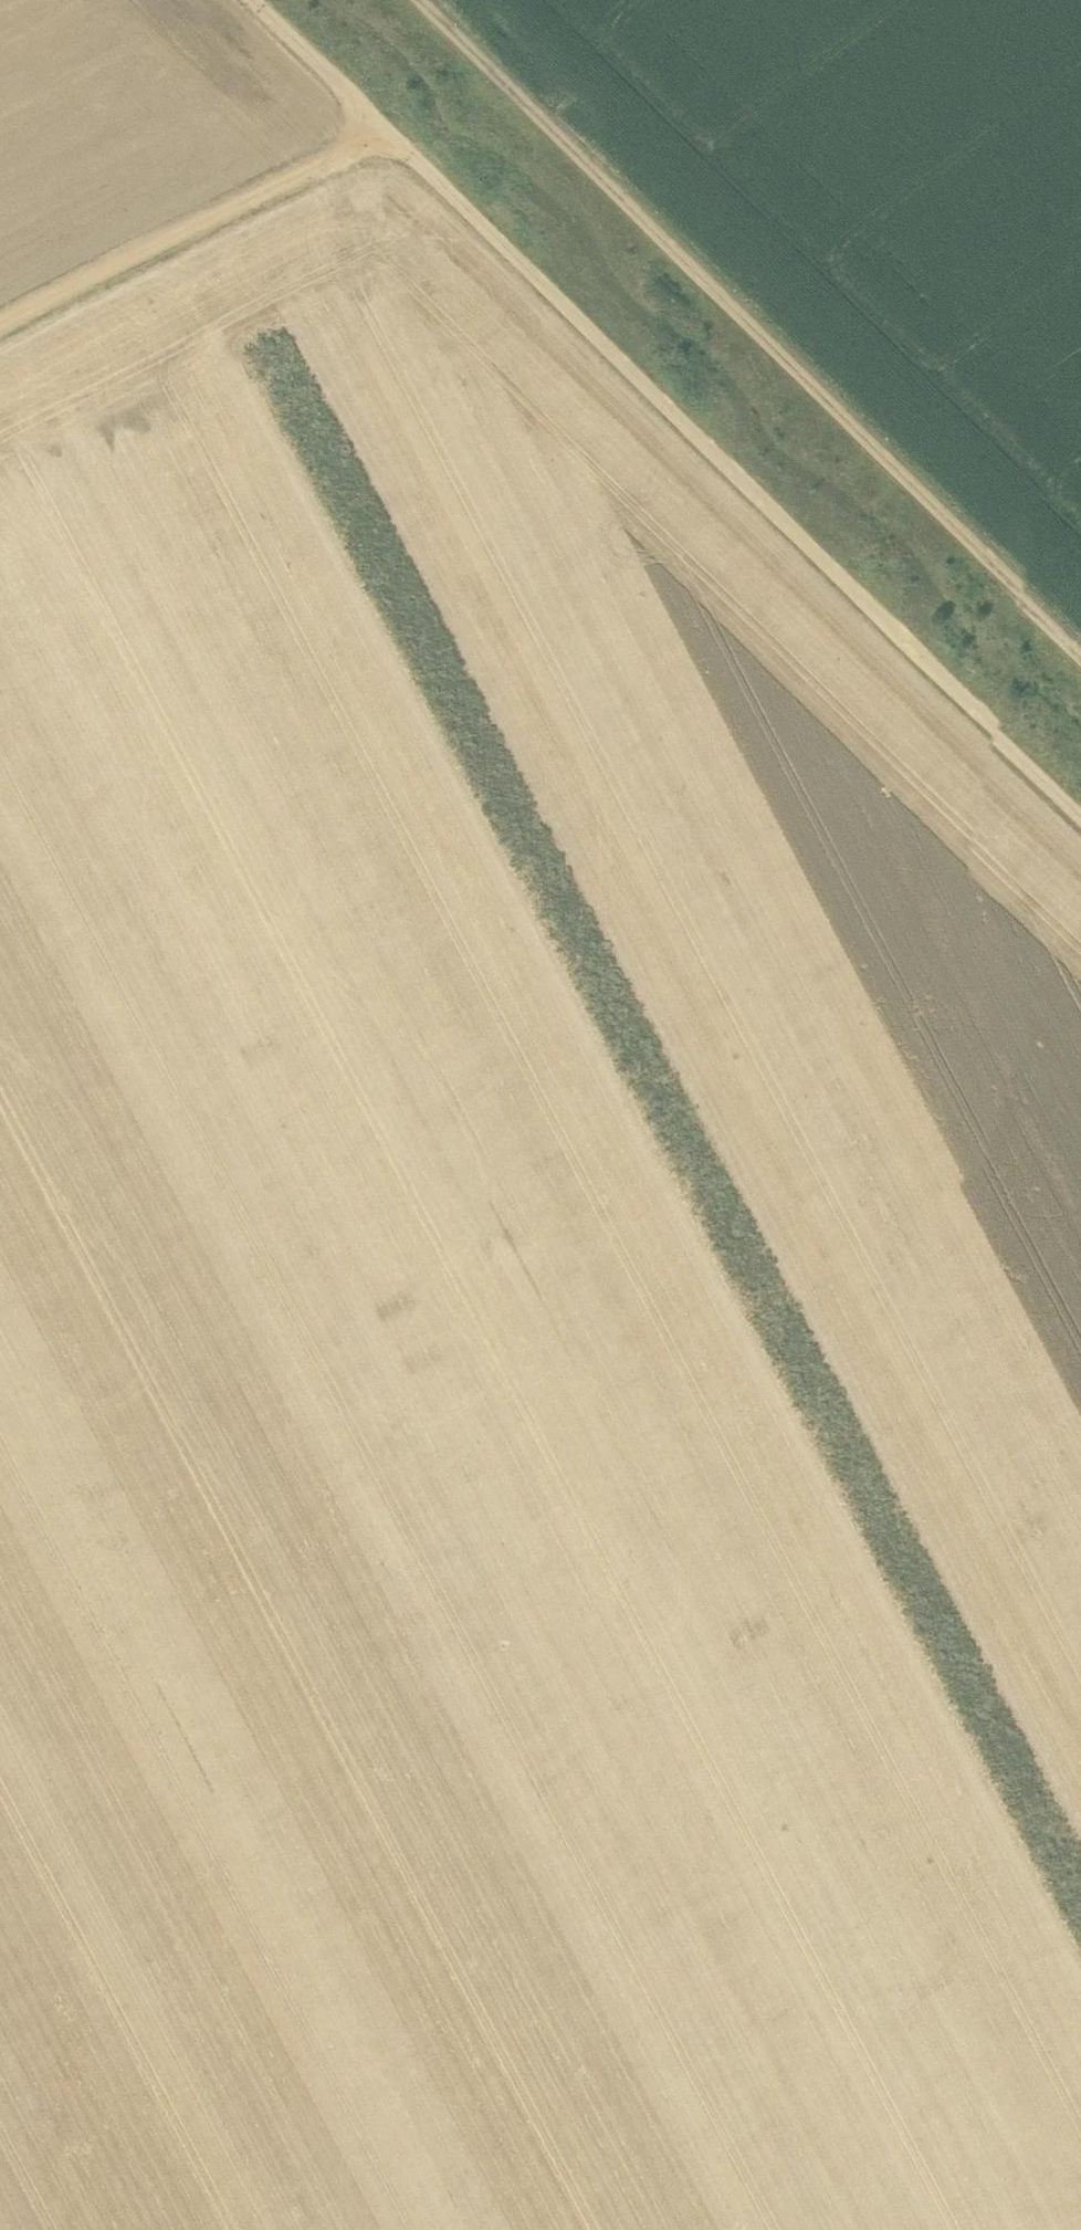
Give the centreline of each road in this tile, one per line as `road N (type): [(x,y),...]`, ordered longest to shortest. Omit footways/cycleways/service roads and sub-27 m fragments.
road 1 (track): [(252,0),(1080,808)]
road 2 (track): [(412,0),(1080,661)]
road 3 (track): [(372,118),(281,185),(0,322)]

